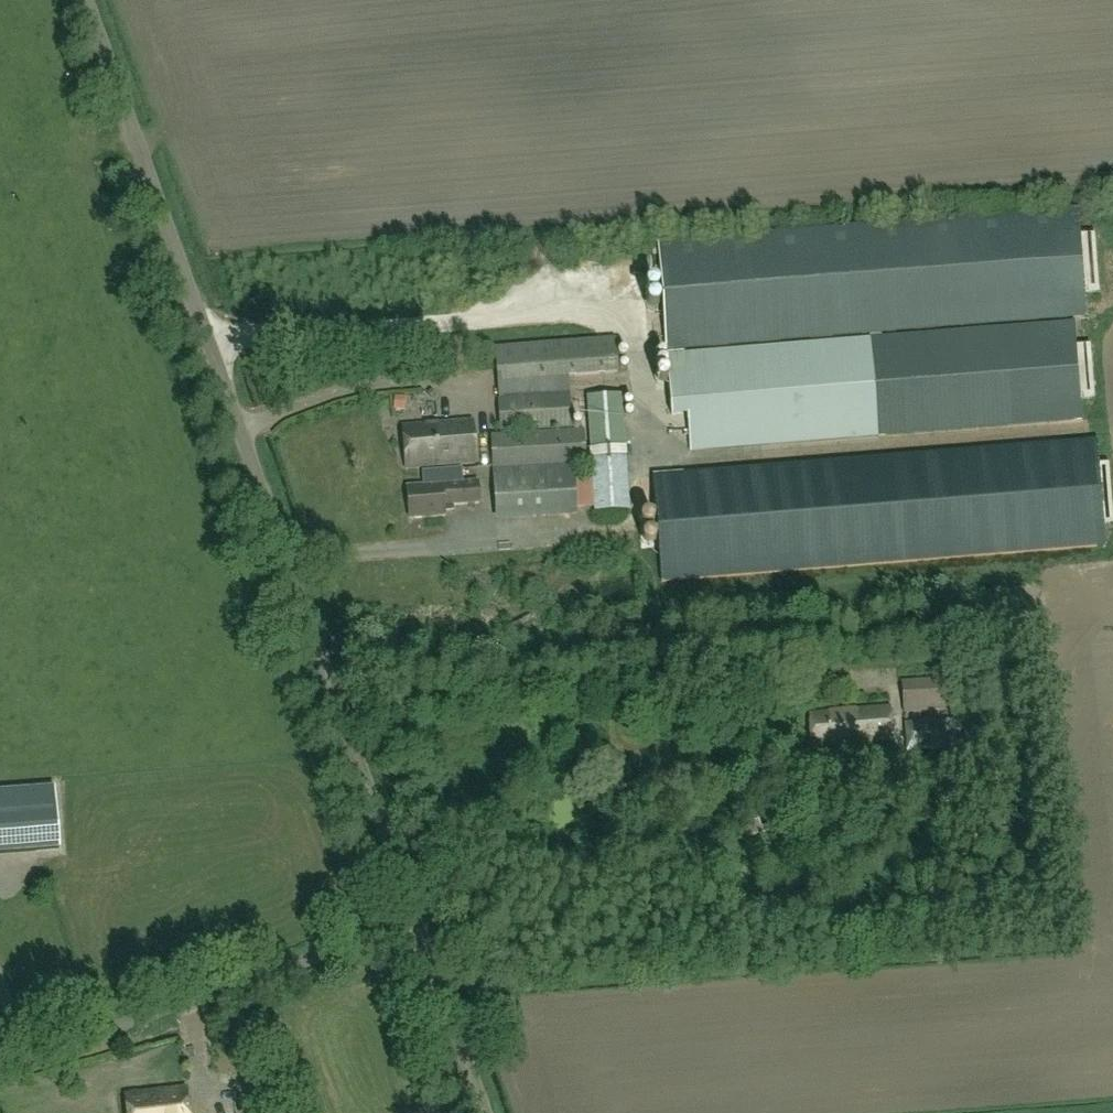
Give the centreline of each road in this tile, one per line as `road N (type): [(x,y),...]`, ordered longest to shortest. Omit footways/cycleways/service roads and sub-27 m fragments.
road 1 (unclassified): [(413,917),(85,0)]
road 2 (unclassified): [(0,1063),(413,917)]
road 3 (unclassified): [(486,1112),(413,917)]

